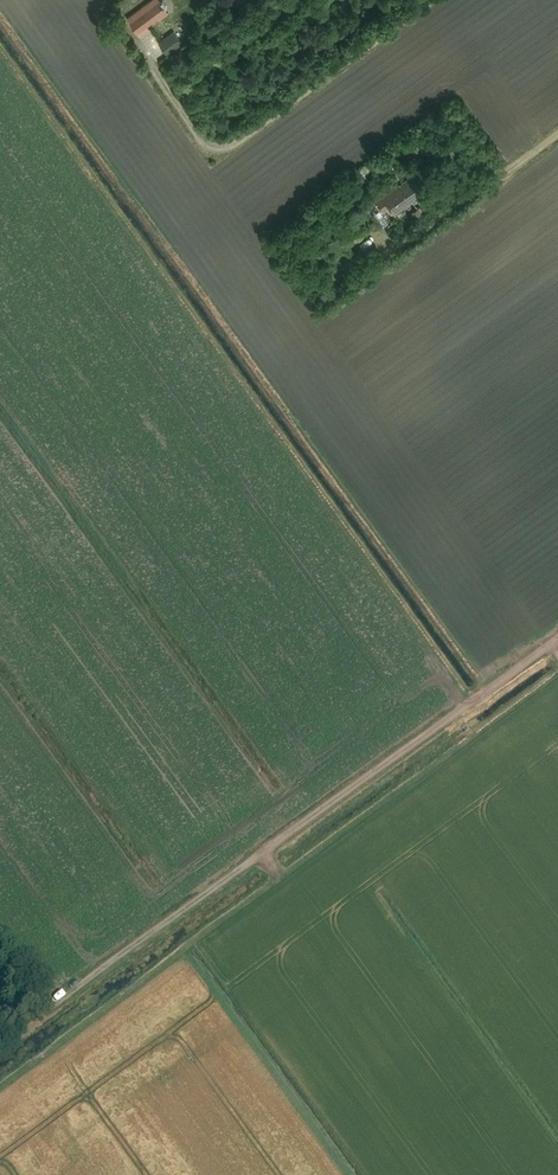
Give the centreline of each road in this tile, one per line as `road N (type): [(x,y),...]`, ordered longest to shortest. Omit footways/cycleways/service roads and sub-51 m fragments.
road 1 (track): [(557,638),(0,1046)]
road 2 (track): [(434,0),(217,153),(152,68)]
road 3 (track): [(557,135),(403,246)]

